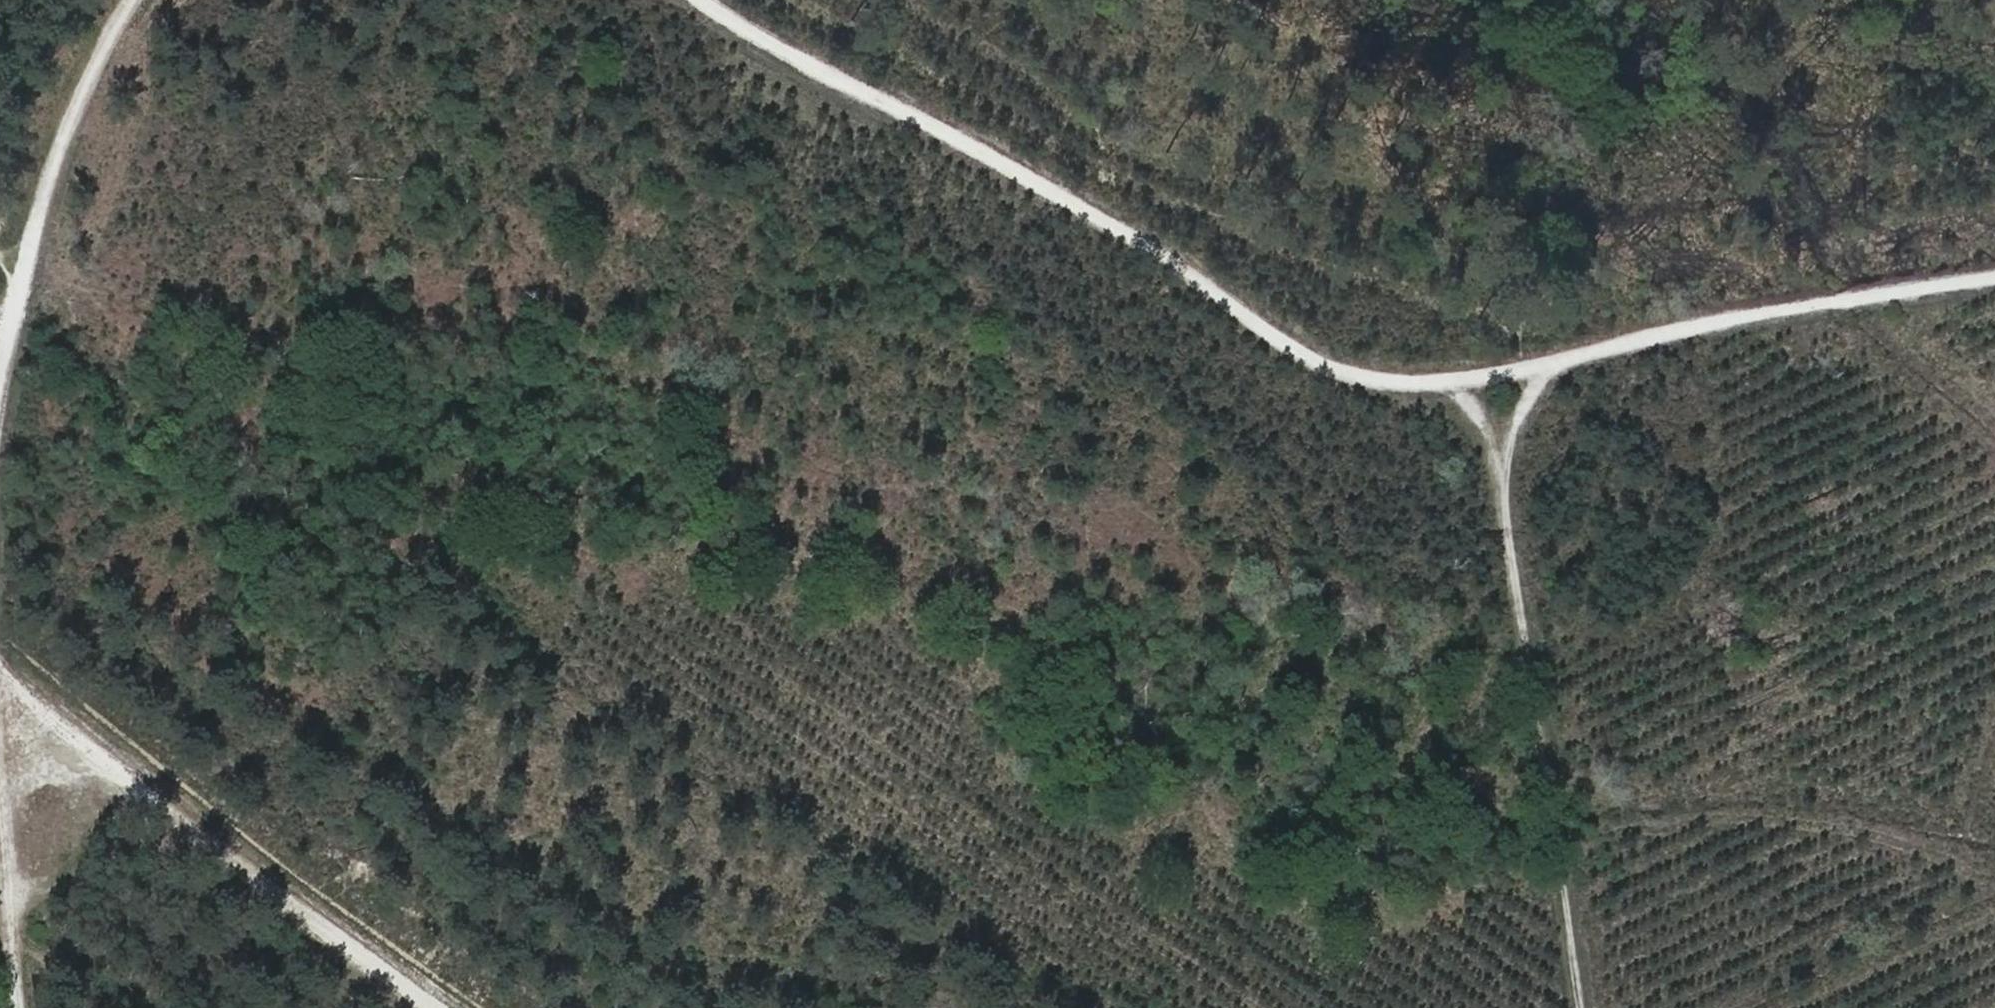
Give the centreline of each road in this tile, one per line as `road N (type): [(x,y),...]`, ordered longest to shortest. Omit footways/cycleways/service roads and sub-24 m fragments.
road 1 (track): [(1994,278),(1756,315),(1500,374),(1423,384),(1358,378),(1307,359),(1167,259),(1026,177),(700,0)]
road 2 (track): [(1456,380),(1504,445),(1583,1007)]
road 3 (track): [(450,1007),(0,693)]
road 4 (track): [(0,386),(54,166),(81,96),(133,0)]
road 5 (track): [(19,1007),(0,822)]

